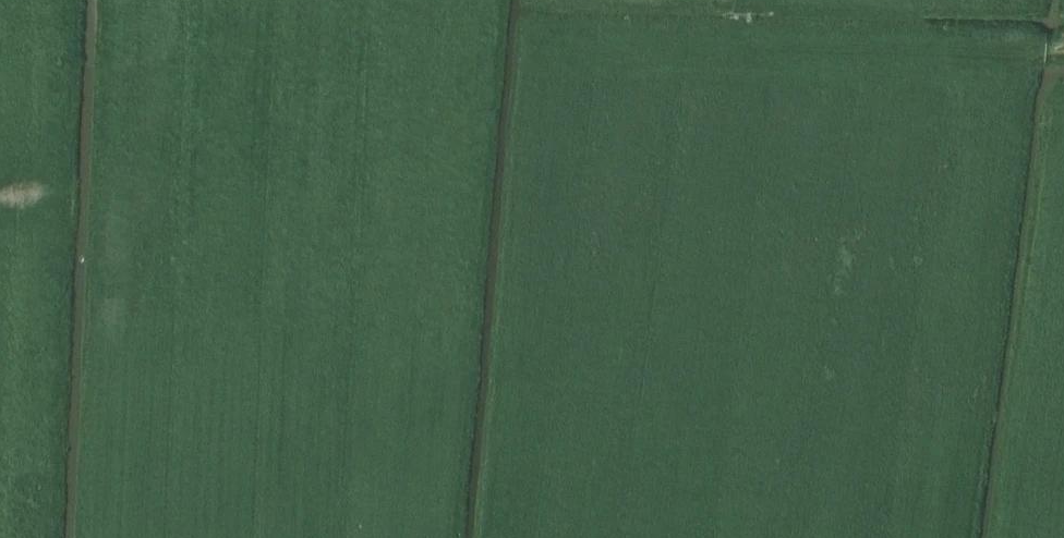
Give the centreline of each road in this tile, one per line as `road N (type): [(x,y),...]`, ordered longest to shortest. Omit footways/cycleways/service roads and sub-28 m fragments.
road 1 (track): [(1063,48),(926,136)]

